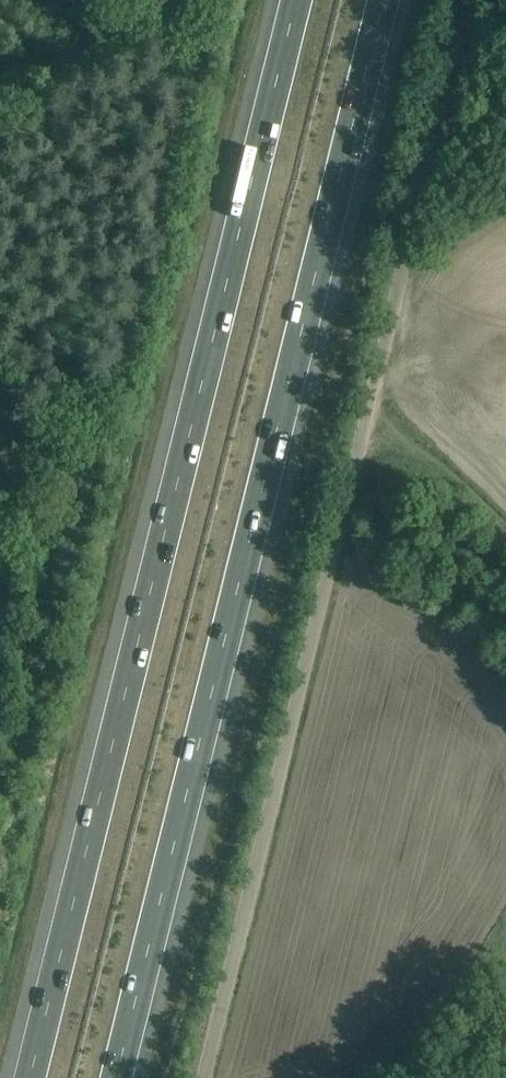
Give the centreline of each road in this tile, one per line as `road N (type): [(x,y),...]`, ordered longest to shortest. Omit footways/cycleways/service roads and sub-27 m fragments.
road 1 (motorway): [(293,0),(23,1077)]
road 2 (motorway): [(125,1077),(388,0)]
road 3 (unclassified): [(199,1077),(461,0)]
road 4 (unclassified): [(0,485),(106,383),(122,354),(211,0)]

